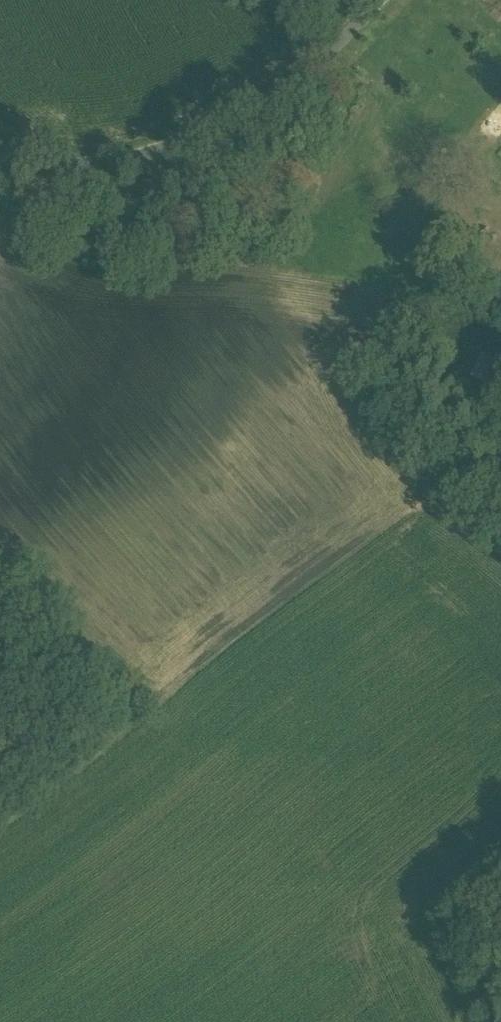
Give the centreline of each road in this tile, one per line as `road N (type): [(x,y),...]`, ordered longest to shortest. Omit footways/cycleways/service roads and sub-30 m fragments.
road 1 (residential): [(0,144),(148,145),(231,114),(286,80),(369,0)]

